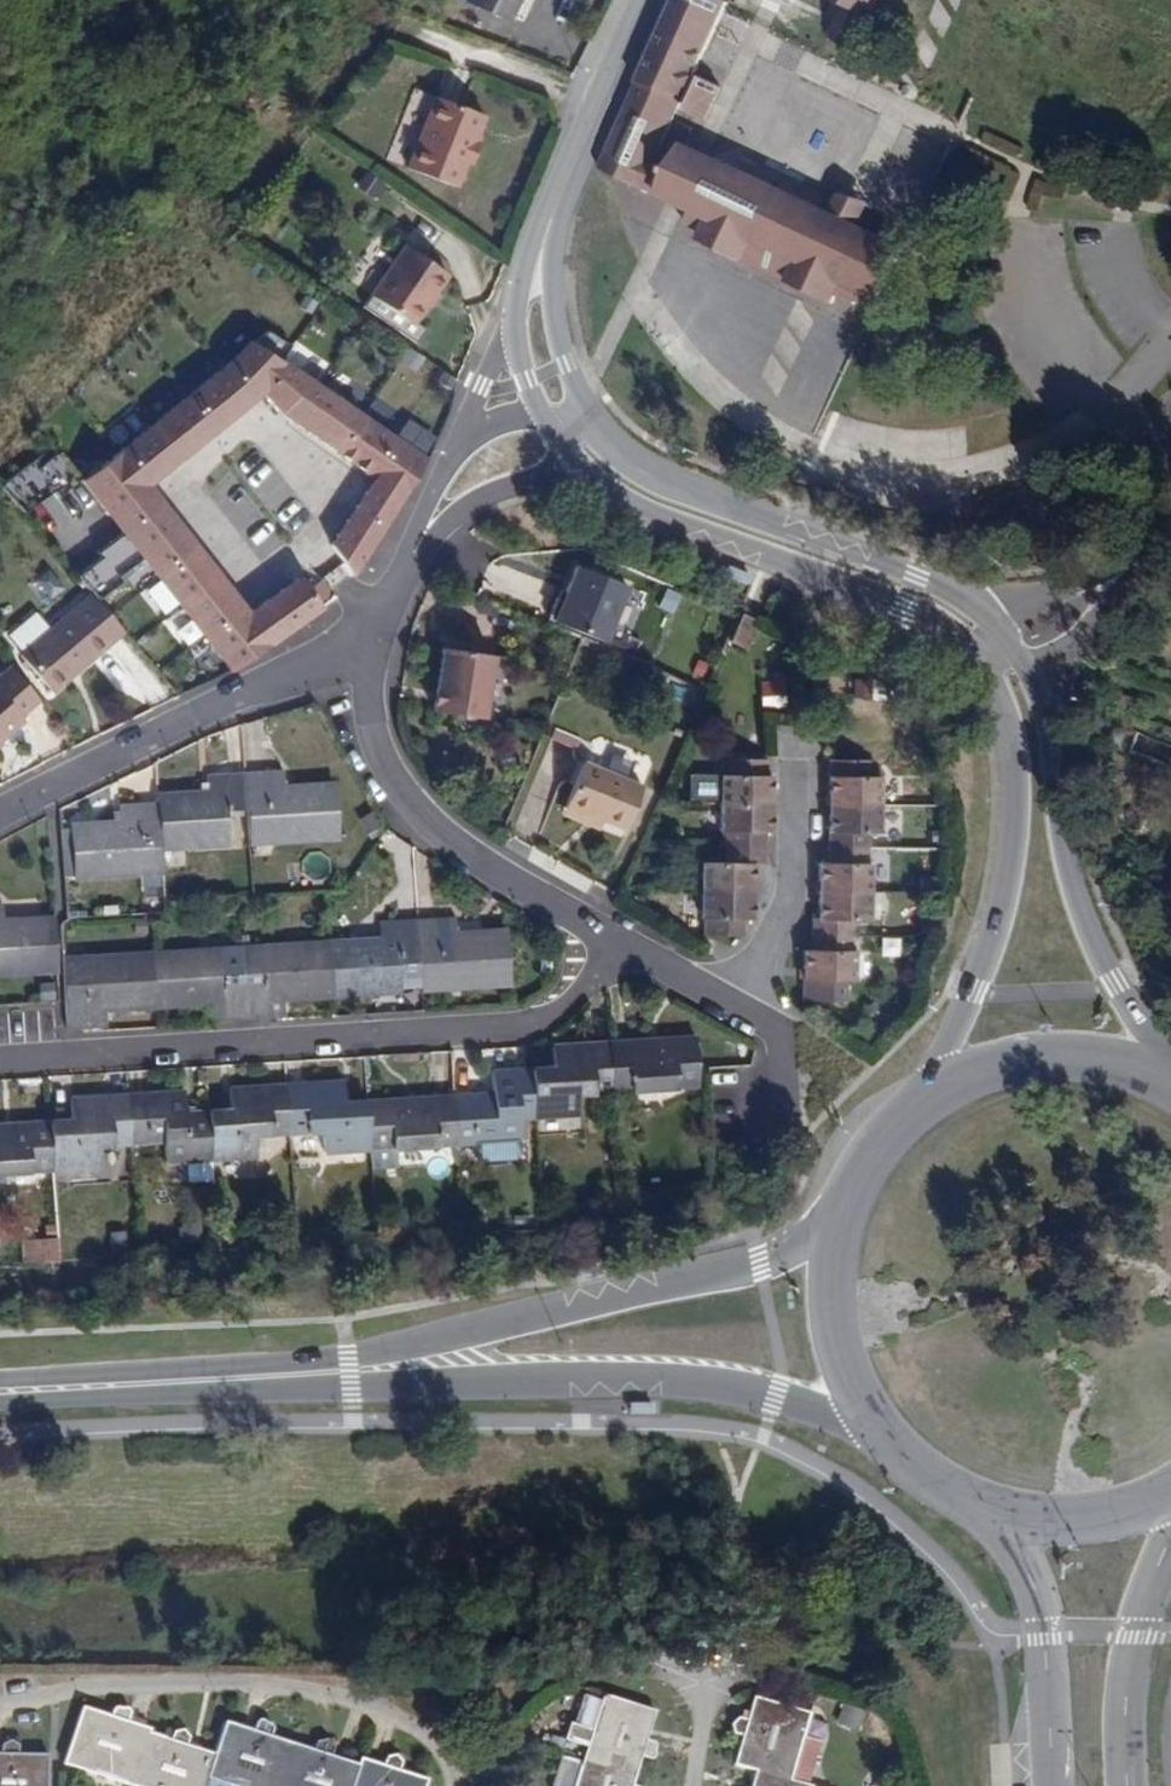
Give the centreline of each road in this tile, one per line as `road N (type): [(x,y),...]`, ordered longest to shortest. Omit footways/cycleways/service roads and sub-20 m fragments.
road 1 (tertiary): [(0,1410),(622,1379),(725,1385),(872,1415)]
road 2 (tertiary): [(837,1245),(349,1358),(0,1378)]
road 3 (residential): [(0,1060),(524,1023),(557,1007),(606,931)]
road 4 (tertiary): [(1033,680),(976,603),(650,467),(619,446),(593,411)]
road 5 (residential): [(0,1706),(129,1685),(320,1695),(401,1723),(436,1748),(442,1785)]
road 6 (tertiary): [(587,467),(633,503),(903,610),(983,658),(998,690)]
road 7 (tertiary): [(998,690),(1011,717),(1016,795),(999,911),(922,1107)]
road 8 (tertiary): [(1170,1075),(1120,981),(1033,680)]
road 9 (residential): [(374,634),(0,819)]
road 10 (residential): [(606,931),(482,861),(422,815),(379,764),(371,709),(374,634)]
road 11 (residential): [(797,770),(796,898),(749,1005),(606,931)]
road 12 (tertiary): [(593,411),(569,364),(554,259),(587,133)]
road 13 (tertiary): [(1004,1509),(1041,1577),(1059,1785)]
road 14 (tertiary): [(1170,1087),(1116,1065),(1048,1059),(981,1074),(922,1107)]
road 15 (tertiary): [(587,133),(532,246),(515,322)]
road 16 (residential): [(1170,539),(1033,680)]
road 17 (residential): [(414,542),(495,491),(587,467)]
road 18 (tertiary): [(1129,1785),(1126,1728),(1147,1600)]
road 19 (tertiary): [(837,1245),(834,1305),(846,1362),(872,1415)]
road 20 (tertiary): [(1004,1509),(1068,1517),(1132,1507),(1170,1488)]
road 21 (tertiary): [(872,1415),(908,1457),(953,1489),(1004,1509)]
road 22 (tertiary): [(922,1107),(883,1146),(854,1193),(837,1245)]
road 23 (tertiary): [(649,0),(587,133)]
road 24 (residential): [(515,322),(461,436)]

